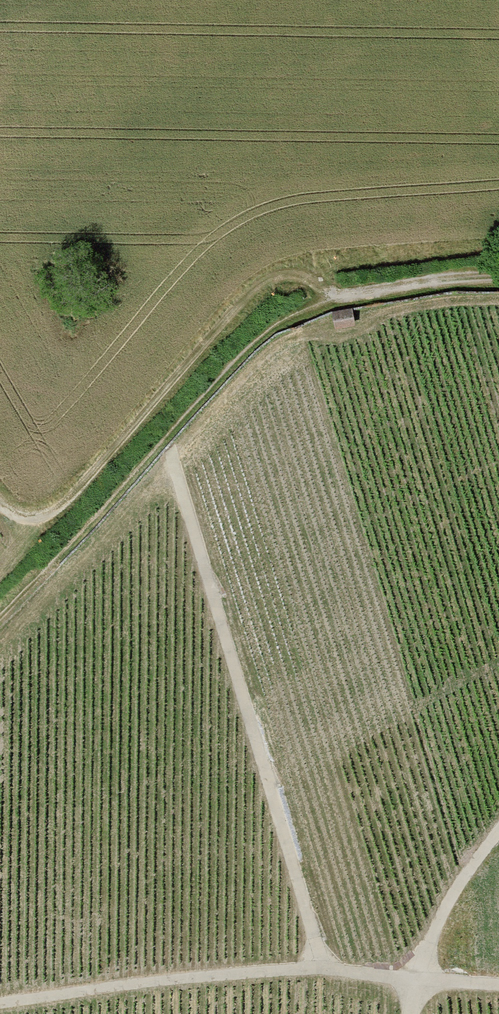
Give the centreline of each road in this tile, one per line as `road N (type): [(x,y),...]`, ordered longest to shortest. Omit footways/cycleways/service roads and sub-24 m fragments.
road 1 (track): [(318,964),(169,443)]
road 2 (track): [(0,600),(265,315),(335,287)]
road 3 (track): [(335,287),(323,260),(282,262),(241,286),(40,506),(0,501)]
road 4 (track): [(318,964),(0,1006)]
road 5 (track): [(412,981),(465,870),(498,830)]
road 6 (track): [(335,287),(498,270)]

